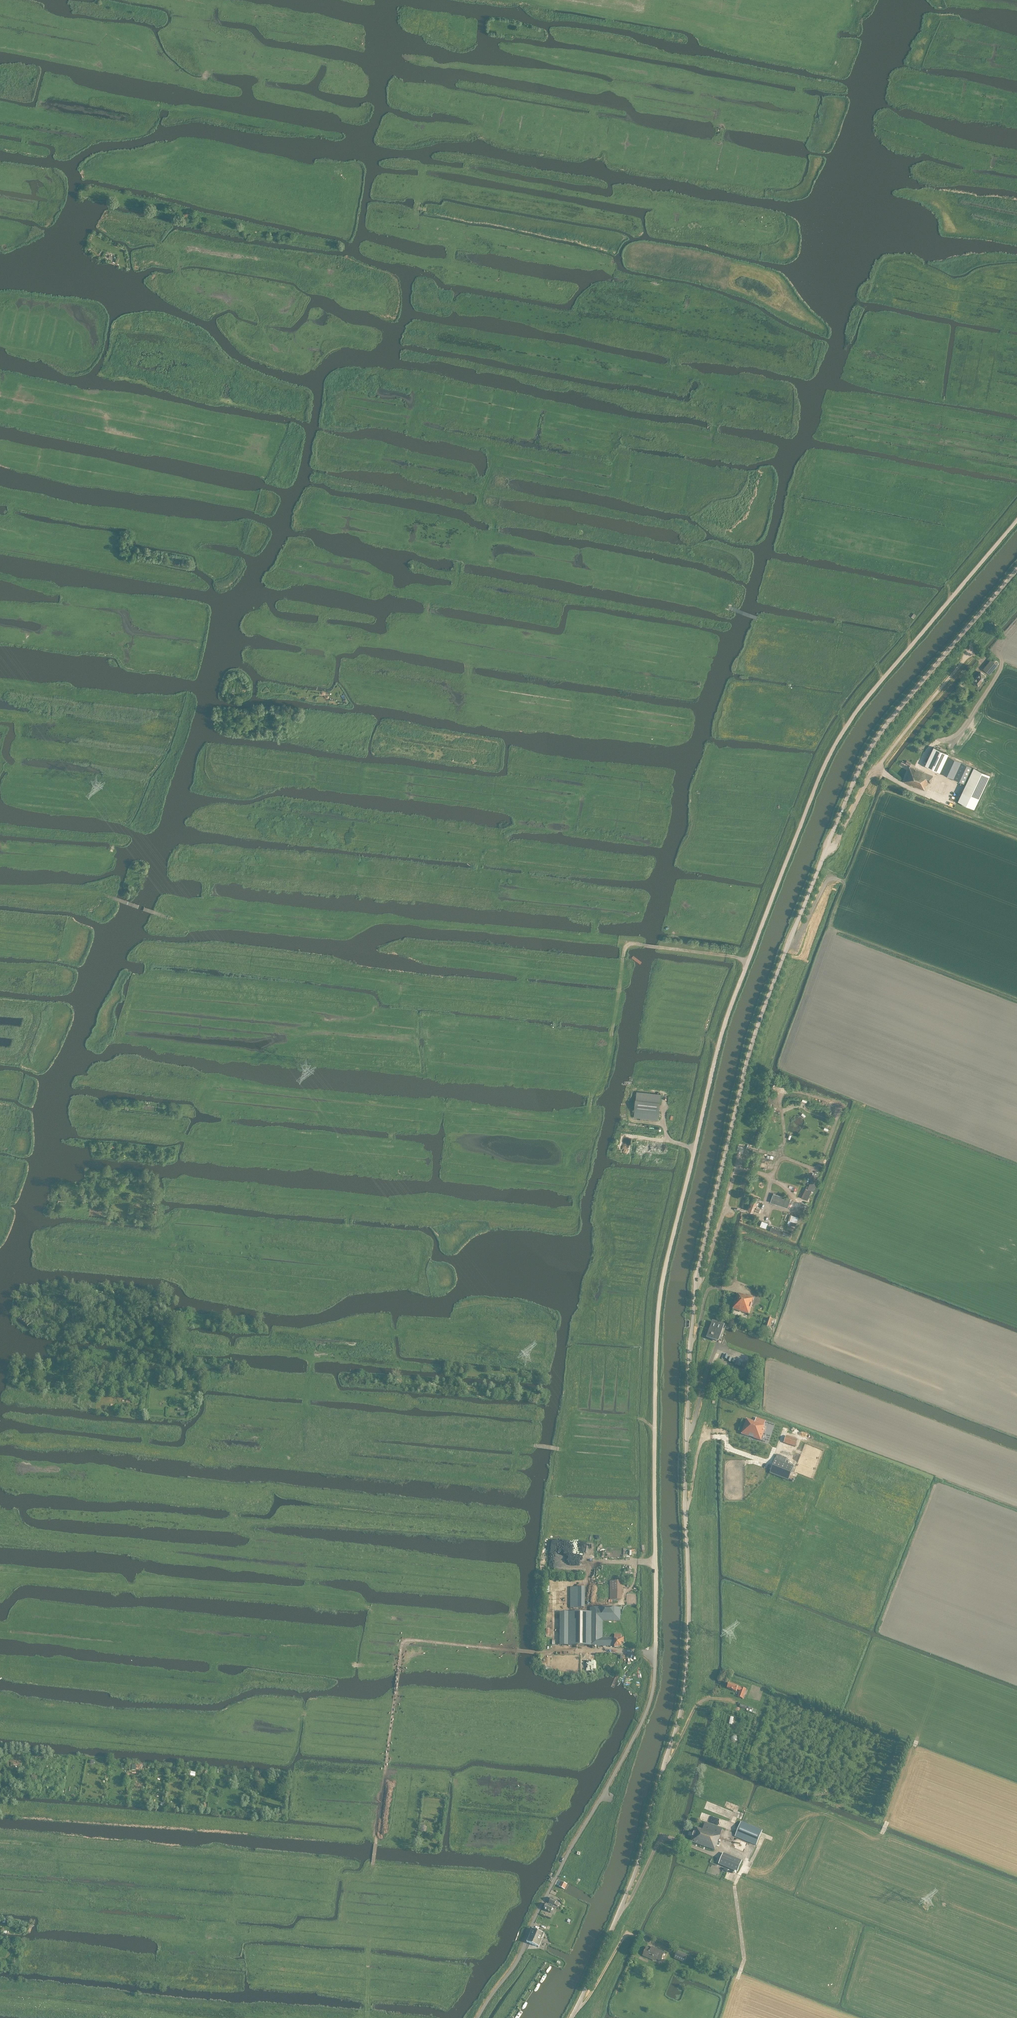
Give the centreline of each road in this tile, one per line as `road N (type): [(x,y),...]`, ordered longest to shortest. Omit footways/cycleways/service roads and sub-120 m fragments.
road 1 (unclassified): [(571,2017),(640,1859),(685,1688),(696,1287),(756,1031),(871,745),(1016,567)]
road 2 (unclassified): [(477,2017),(515,1964),(651,1699),(660,1290),(720,1038),(748,961)]
road 3 (track): [(748,961),(845,727),(1016,518)]
road 4 (track): [(373,1866),(404,1641),(586,1650)]
road 5 (track): [(631,943),(606,1070),(569,1156),(576,1209)]
road 6 (track): [(704,603),(841,632),(875,657),(882,679)]
road 7 (track): [(748,961),(626,942)]

